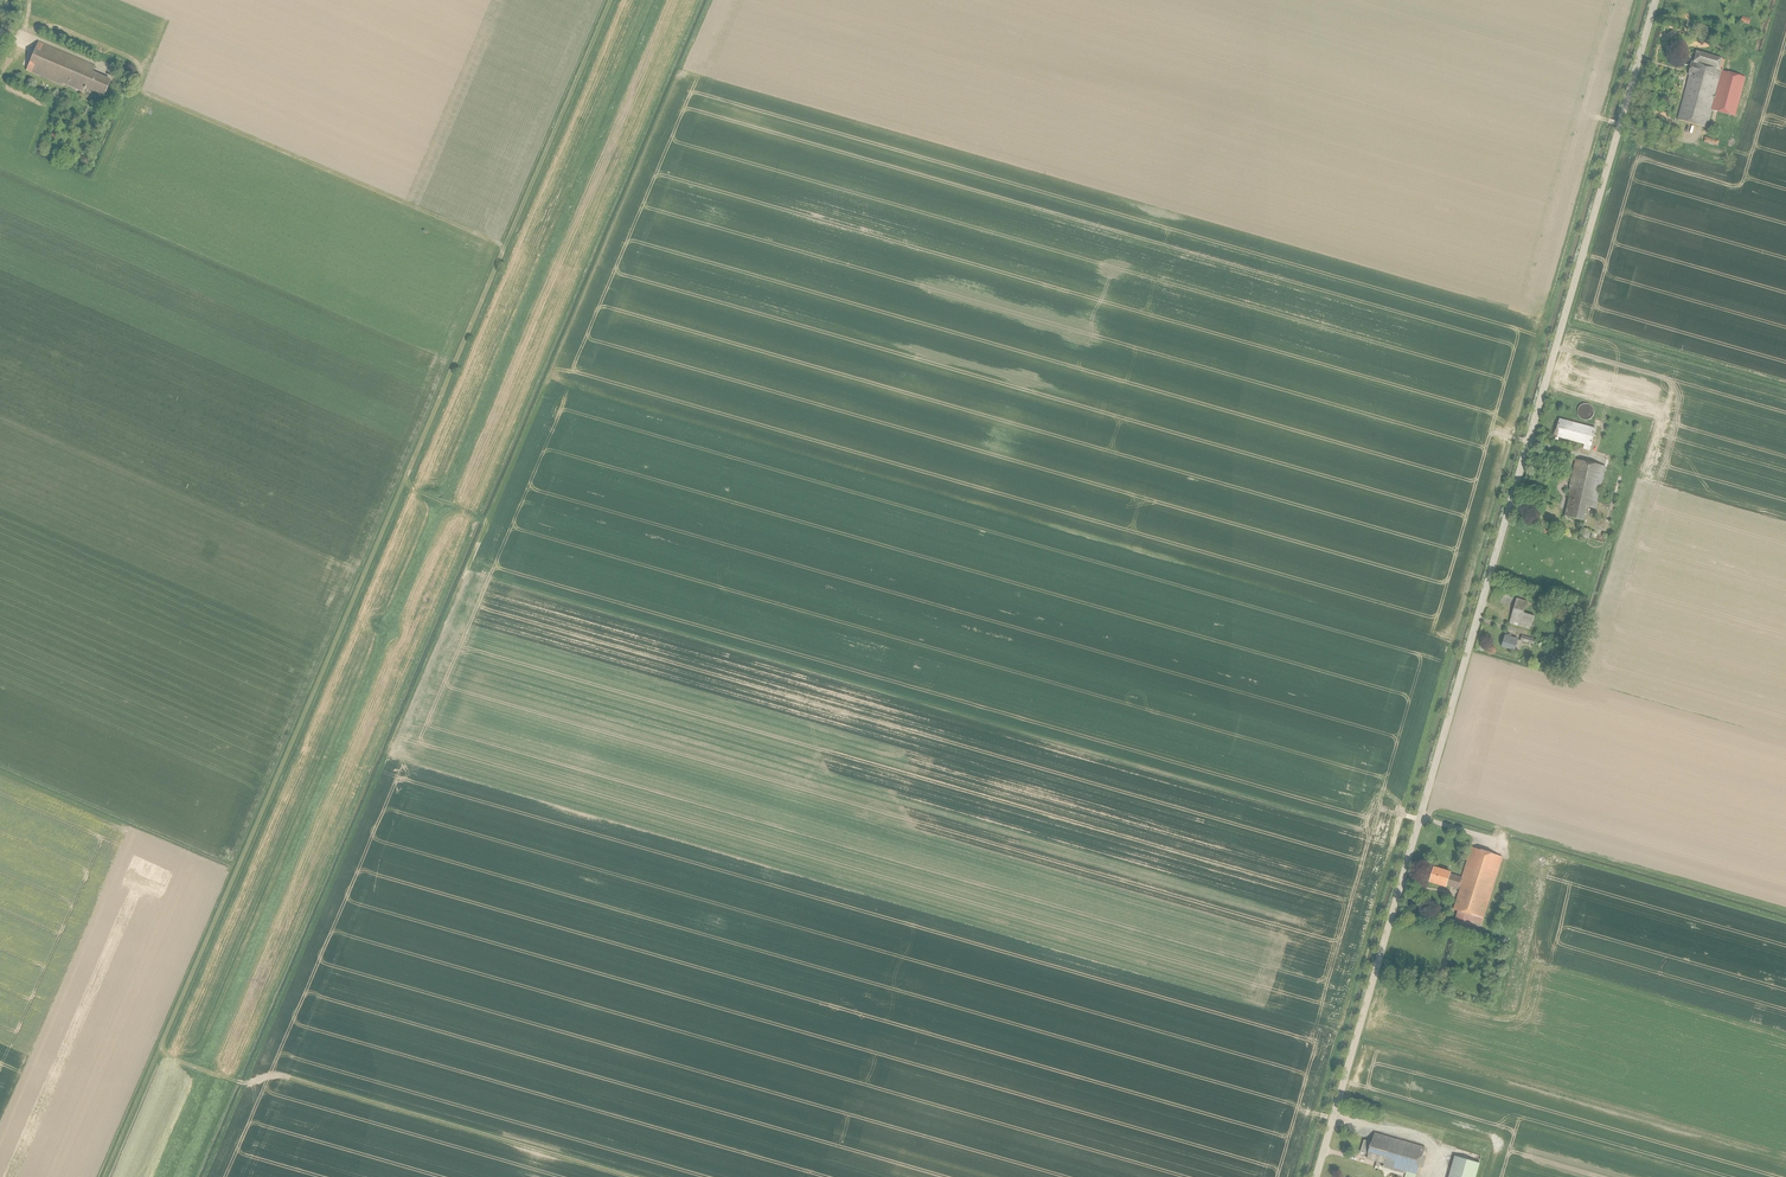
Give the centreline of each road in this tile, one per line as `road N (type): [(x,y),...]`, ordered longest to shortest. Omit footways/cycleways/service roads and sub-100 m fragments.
road 1 (tertiary): [(1317,1176),(1656,0)]
road 2 (track): [(403,482),(478,513),(505,541),(1368,791),(1420,817)]
road 3 (track): [(403,482),(106,1176)]
road 4 (track): [(33,27),(69,31),(126,54),(146,92),(506,246)]
road 5 (track): [(613,0),(506,246)]
road 6 (track): [(506,246),(403,482)]

